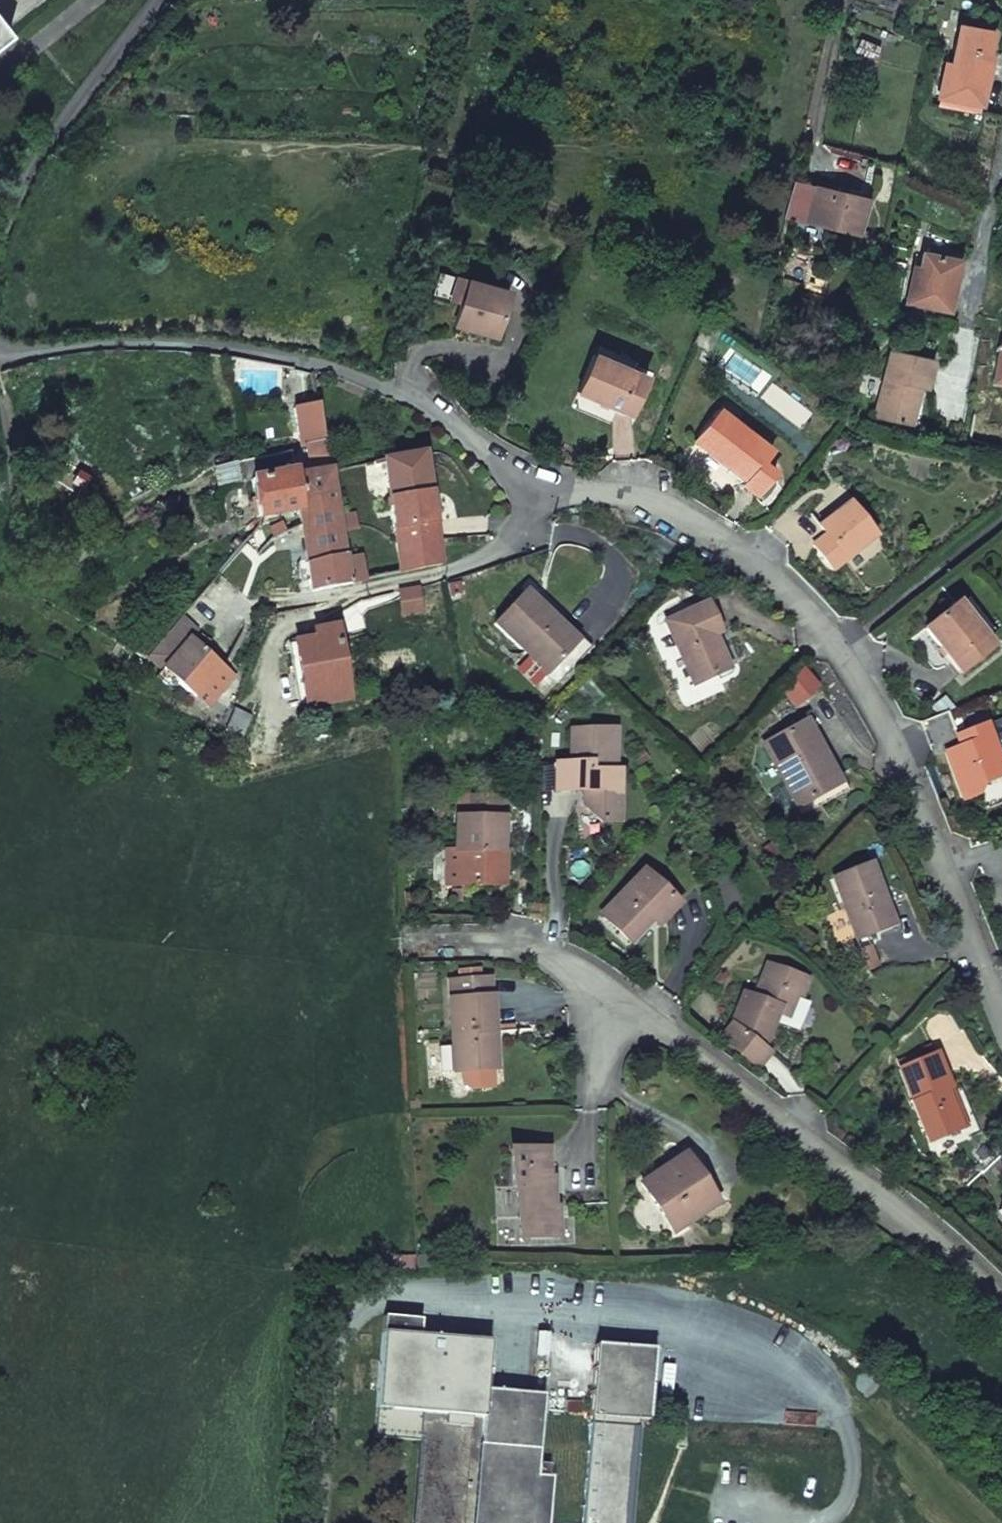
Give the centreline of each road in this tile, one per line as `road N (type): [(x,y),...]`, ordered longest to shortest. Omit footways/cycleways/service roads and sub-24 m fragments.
road 1 (residential): [(540,481),(667,499),(823,615),(928,812),(1001,1005)]
road 2 (residential): [(1001,1306),(894,1202),(643,1013),(539,948),(444,942)]
road 3 (residential): [(0,351),(183,336),(314,357),(429,407),(540,481)]
road 4 (residential): [(156,0),(31,162),(0,250)]
road 5 (residential): [(540,481),(530,527),(505,553),(315,599)]

